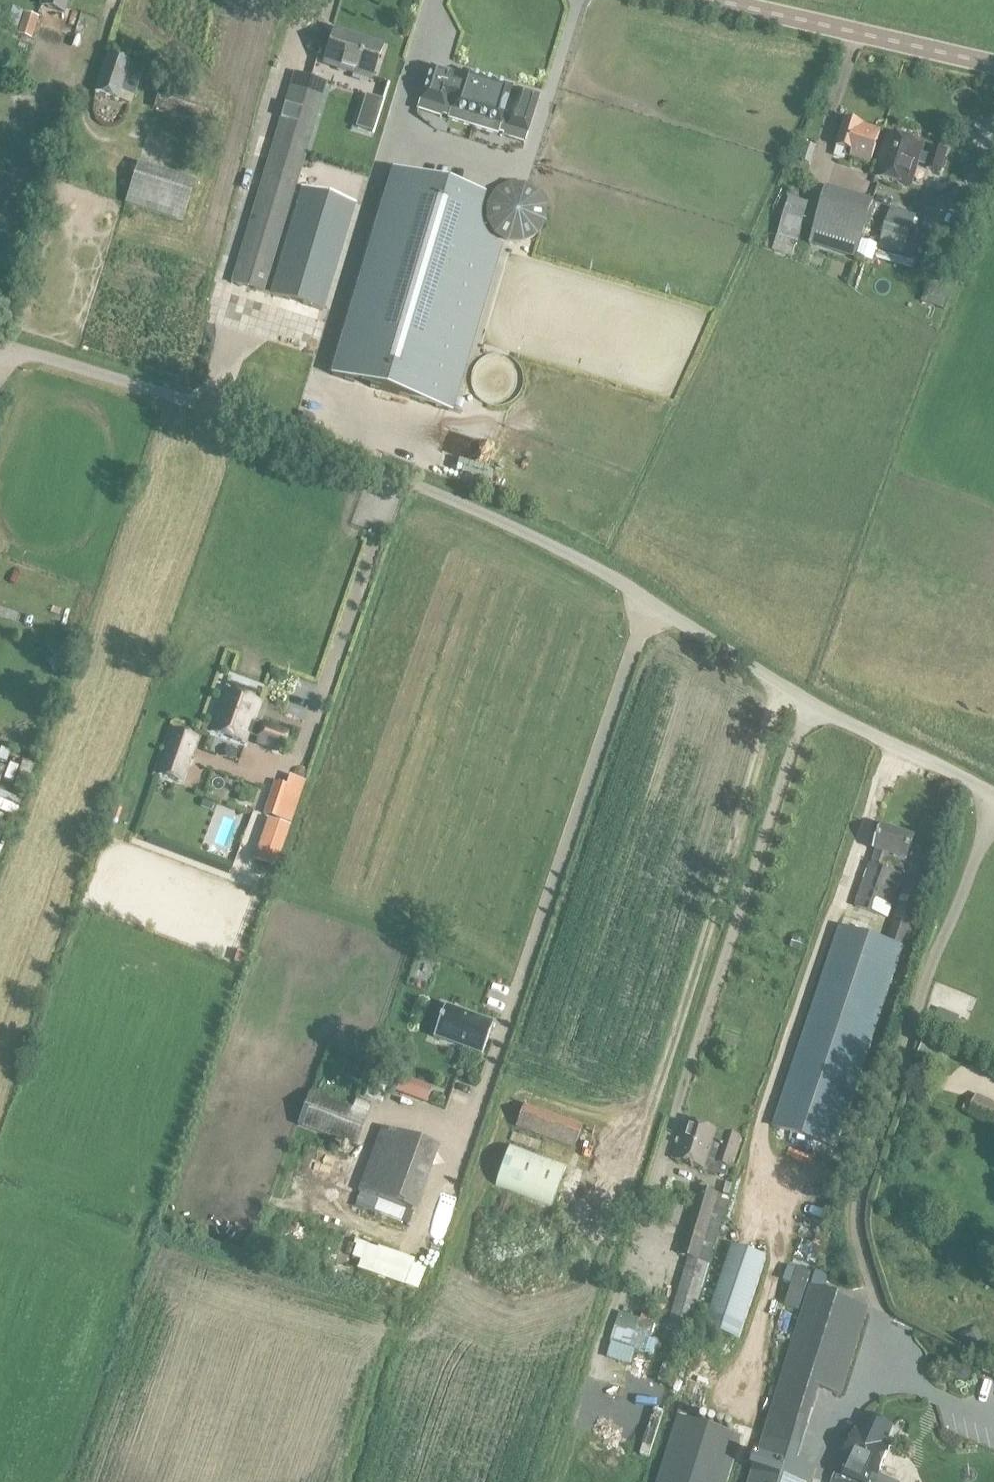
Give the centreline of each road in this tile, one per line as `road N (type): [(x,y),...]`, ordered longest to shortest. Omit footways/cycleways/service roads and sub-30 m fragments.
road 1 (unclassified): [(993,792),(821,706),(588,565),(214,411),(0,347)]
road 2 (residential): [(993,63),(723,0)]

